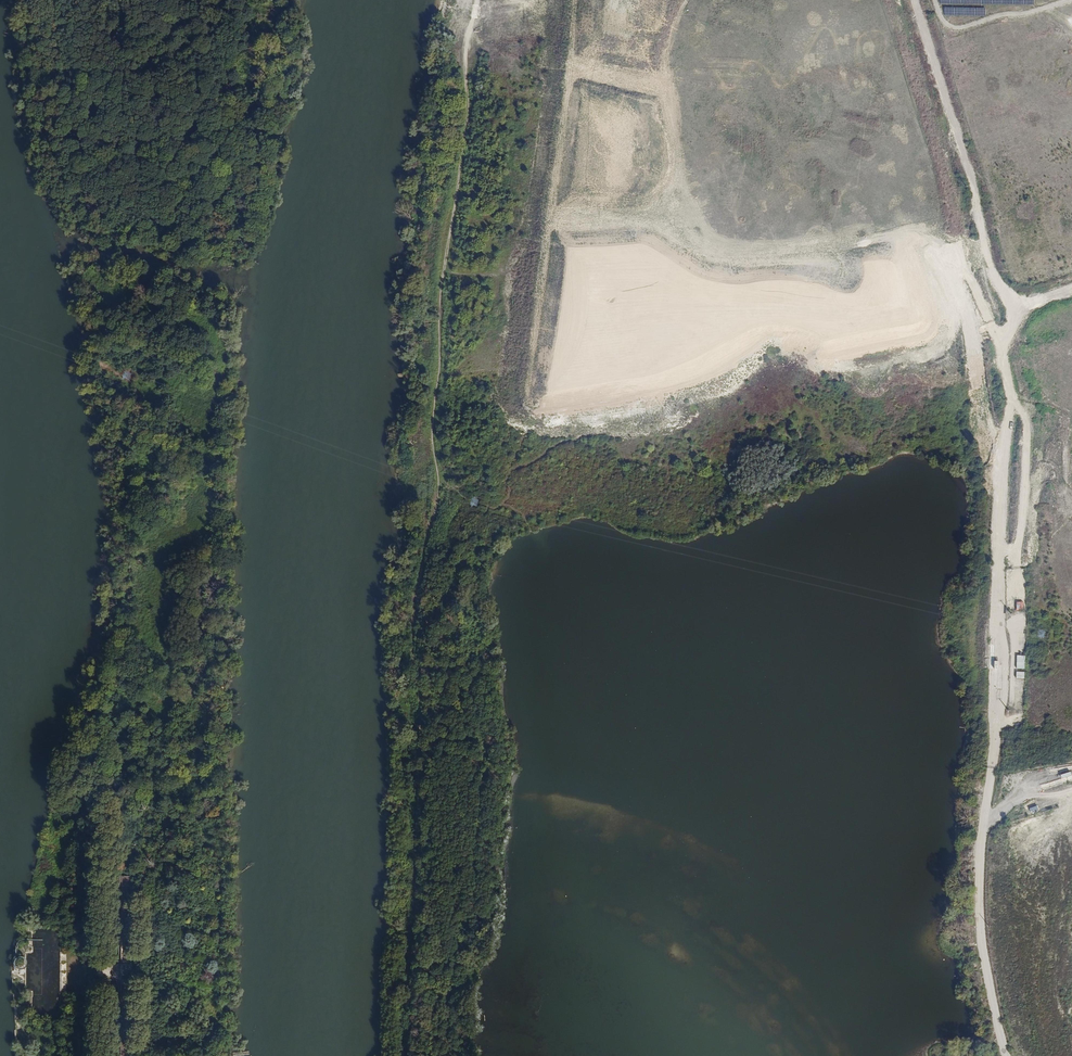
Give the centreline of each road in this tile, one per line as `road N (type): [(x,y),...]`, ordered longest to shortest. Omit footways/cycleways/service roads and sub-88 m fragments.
road 1 (unclassified): [(1016,1055),(989,950),(988,889),(1005,713),(1009,472)]
road 2 (track): [(1009,472),(1010,384),(980,186),(919,0)]

